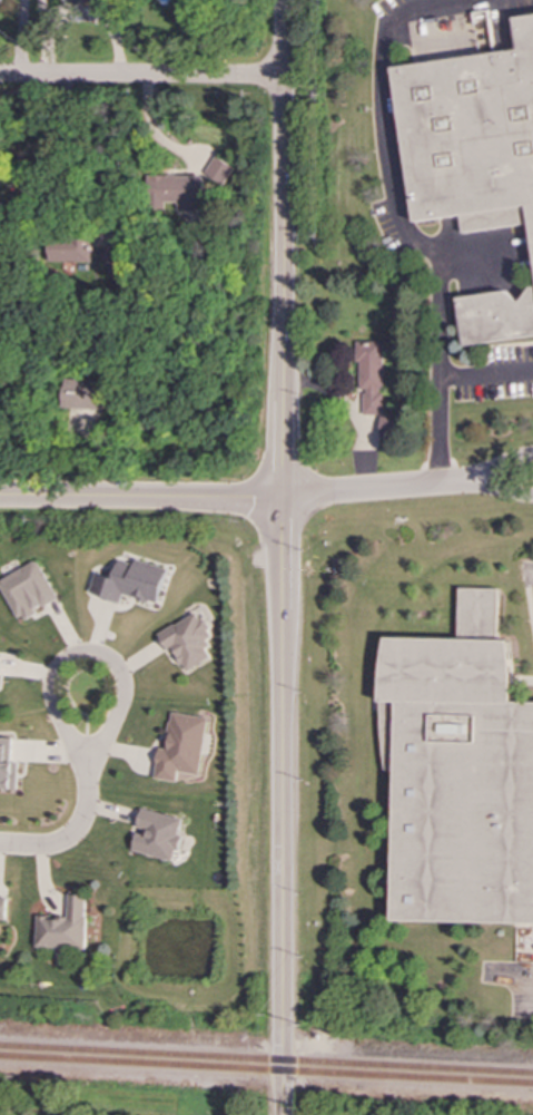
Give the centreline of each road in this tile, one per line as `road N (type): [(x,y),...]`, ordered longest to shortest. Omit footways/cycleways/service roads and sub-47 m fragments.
road 1 (secondary): [(284,1114),(285,0)]
road 2 (residential): [(86,782),(125,702),(125,679),(112,659),(86,655),(63,658),(50,703),(86,782)]
road 3 (tertiary): [(0,497),(286,498)]
road 4 (residential): [(285,77),(0,78)]
road 5 (residential): [(286,498),(484,482)]
road 6 (residential): [(86,782),(83,830),(53,847),(0,844)]

